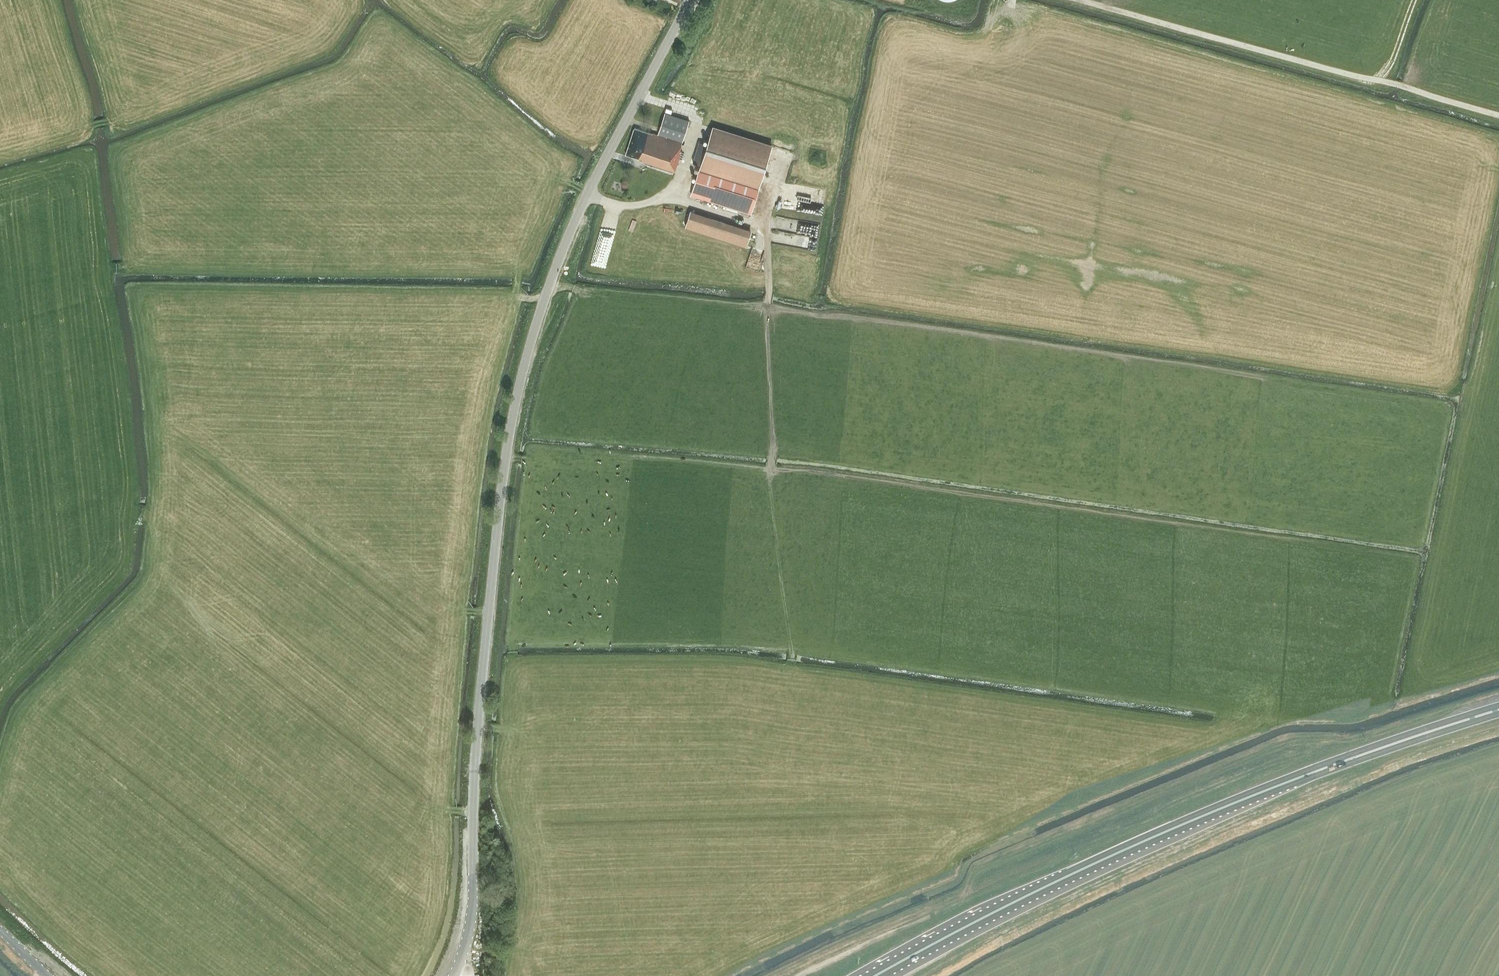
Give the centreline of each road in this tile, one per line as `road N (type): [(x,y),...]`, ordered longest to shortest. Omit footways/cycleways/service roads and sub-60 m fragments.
road 1 (tertiary): [(454,975),(473,908),(477,740),(518,391),(570,233),(690,0)]
road 2 (trunk): [(876,975),(1207,814),(1498,710)]

